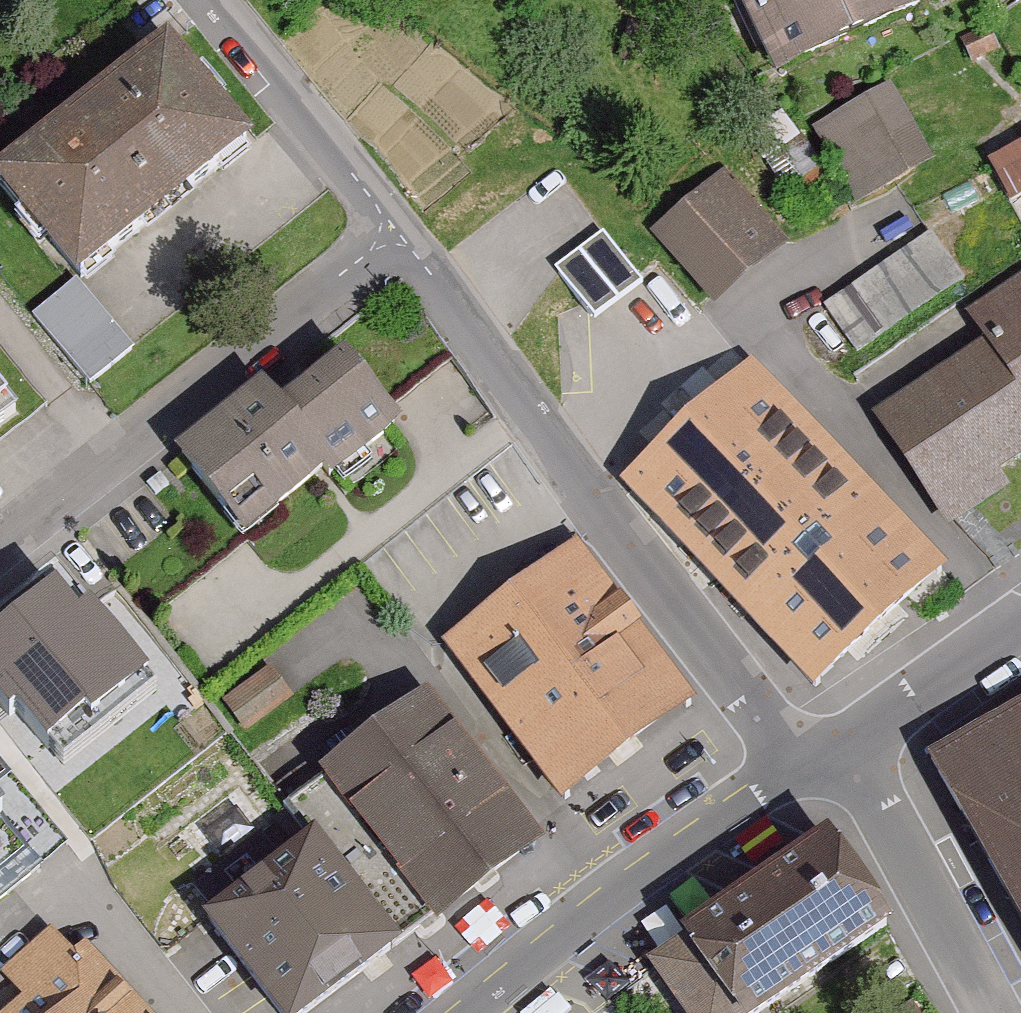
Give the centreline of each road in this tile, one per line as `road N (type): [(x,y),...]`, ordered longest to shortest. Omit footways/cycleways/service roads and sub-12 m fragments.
road 1 (residential): [(815,765),(396,232)]
road 2 (residential): [(0,545),(396,232)]
road 3 (residential): [(471,1012),(607,903),(815,765)]
road 4 (residential): [(842,751),(1002,1012)]
road 5 (residential): [(396,232),(212,0)]
road 6 (residential): [(842,751),(1020,624)]

